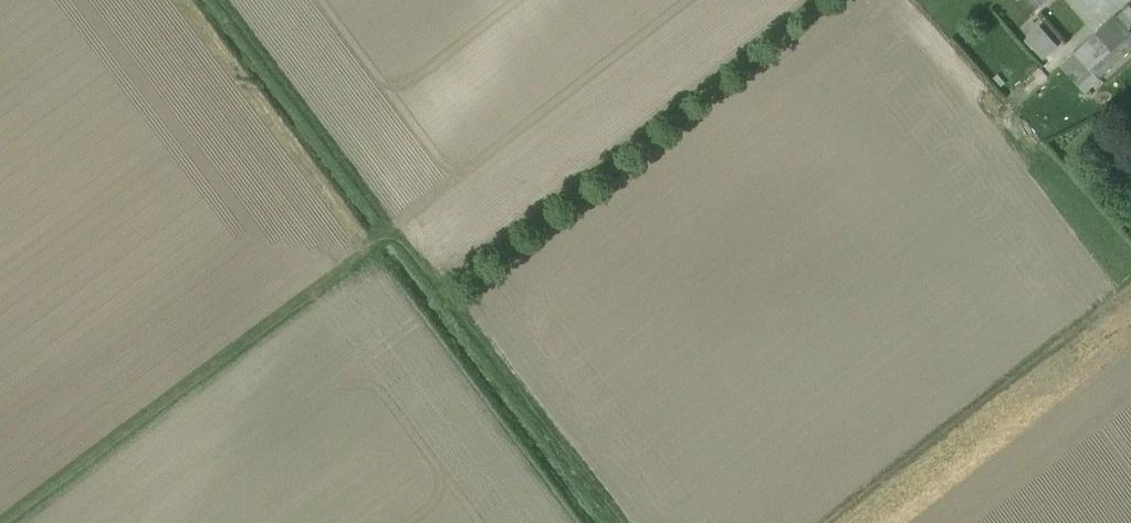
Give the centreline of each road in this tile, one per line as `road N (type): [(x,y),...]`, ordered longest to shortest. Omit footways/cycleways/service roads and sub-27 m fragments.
road 1 (track): [(222,0),(615,522)]

